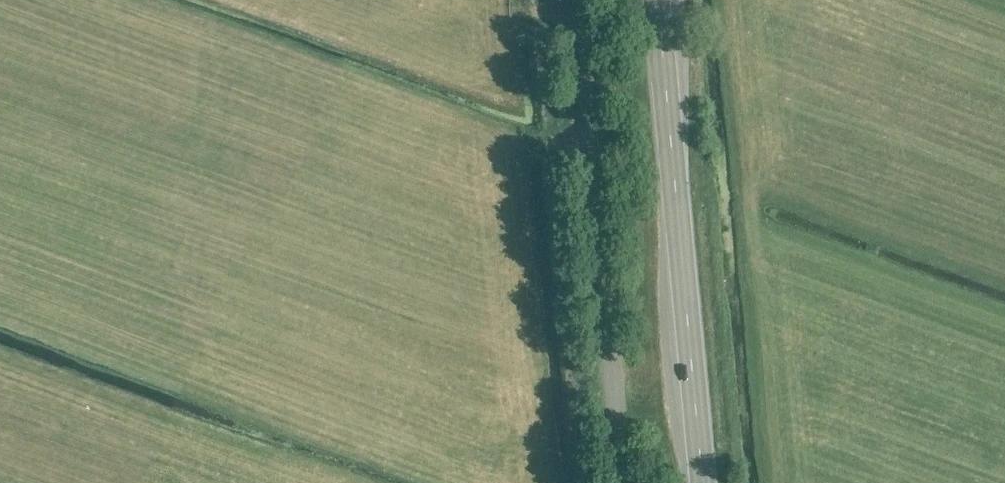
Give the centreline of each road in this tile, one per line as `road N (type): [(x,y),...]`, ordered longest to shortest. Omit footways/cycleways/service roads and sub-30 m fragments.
road 1 (primary): [(703,482),(657,0)]
road 2 (unclassified): [(622,482),(576,0)]

